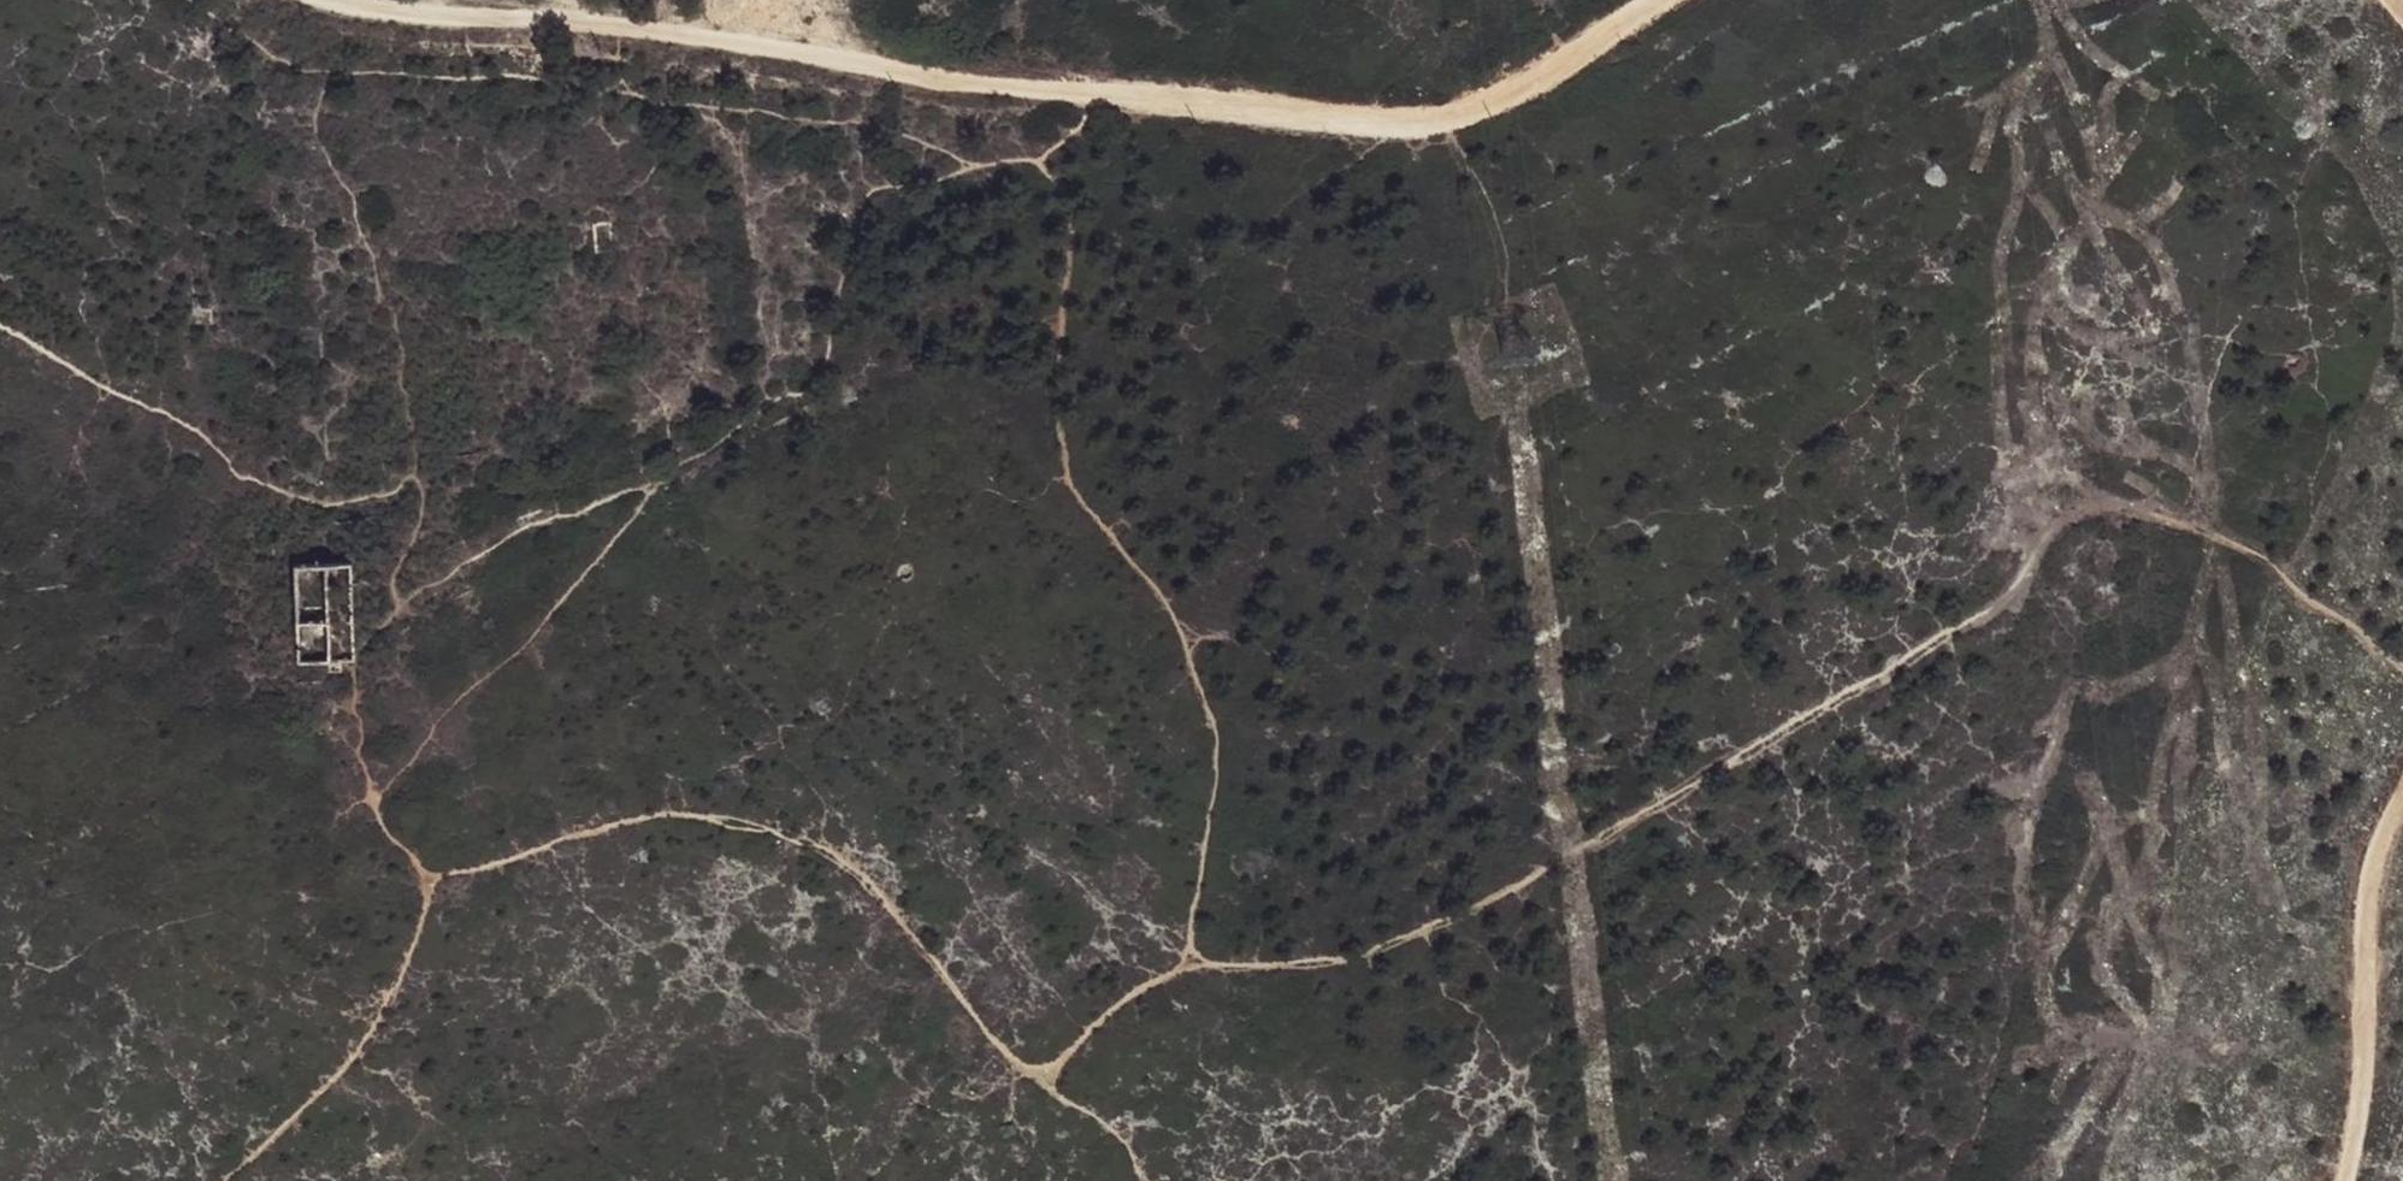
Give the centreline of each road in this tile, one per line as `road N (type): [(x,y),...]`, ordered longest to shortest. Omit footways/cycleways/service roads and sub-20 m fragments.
road 1 (track): [(335,0),(436,13),(566,10),(972,79),(1231,110),(1399,121),(1504,96),(1667,0)]
road 2 (track): [(2402,797),(2368,874),(2366,976),(2340,1180)]

